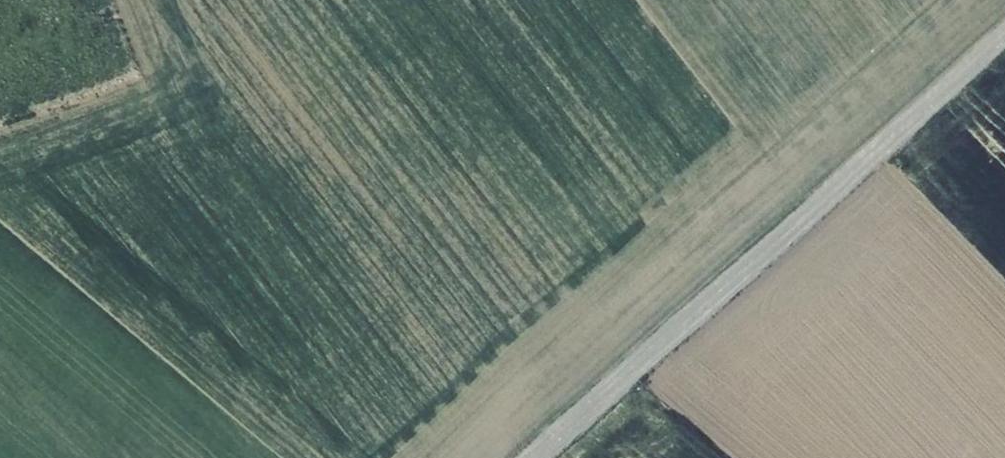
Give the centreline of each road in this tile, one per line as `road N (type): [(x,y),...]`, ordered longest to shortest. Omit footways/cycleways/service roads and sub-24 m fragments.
road 1 (unclassified): [(1004,34),(604,396)]

